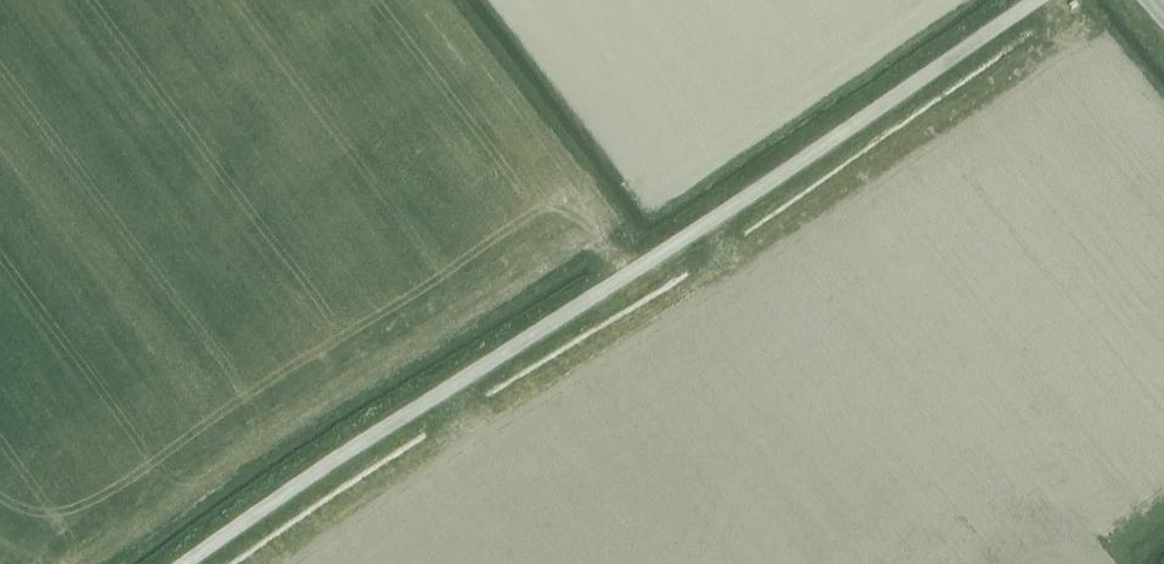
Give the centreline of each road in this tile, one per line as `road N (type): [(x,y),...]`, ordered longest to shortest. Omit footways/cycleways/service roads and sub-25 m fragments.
road 1 (unclassified): [(300,484),(694,246),(1035,0)]
road 2 (unclassified): [(300,484),(185,563)]

